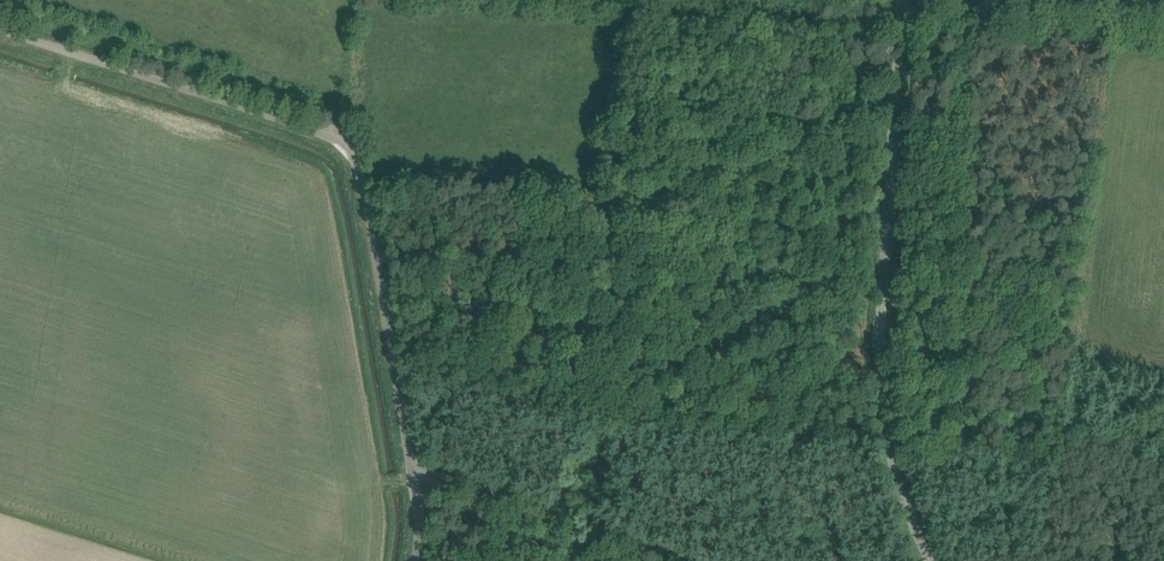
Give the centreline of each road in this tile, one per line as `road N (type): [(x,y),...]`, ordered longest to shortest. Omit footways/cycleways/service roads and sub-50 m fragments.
road 1 (unclassified): [(413,476),(357,161),(336,141),(0,34)]
road 2 (unclassified): [(930,560),(897,481),(881,381),(903,0)]
road 3 (unclassified): [(665,560),(444,478),(413,476)]

